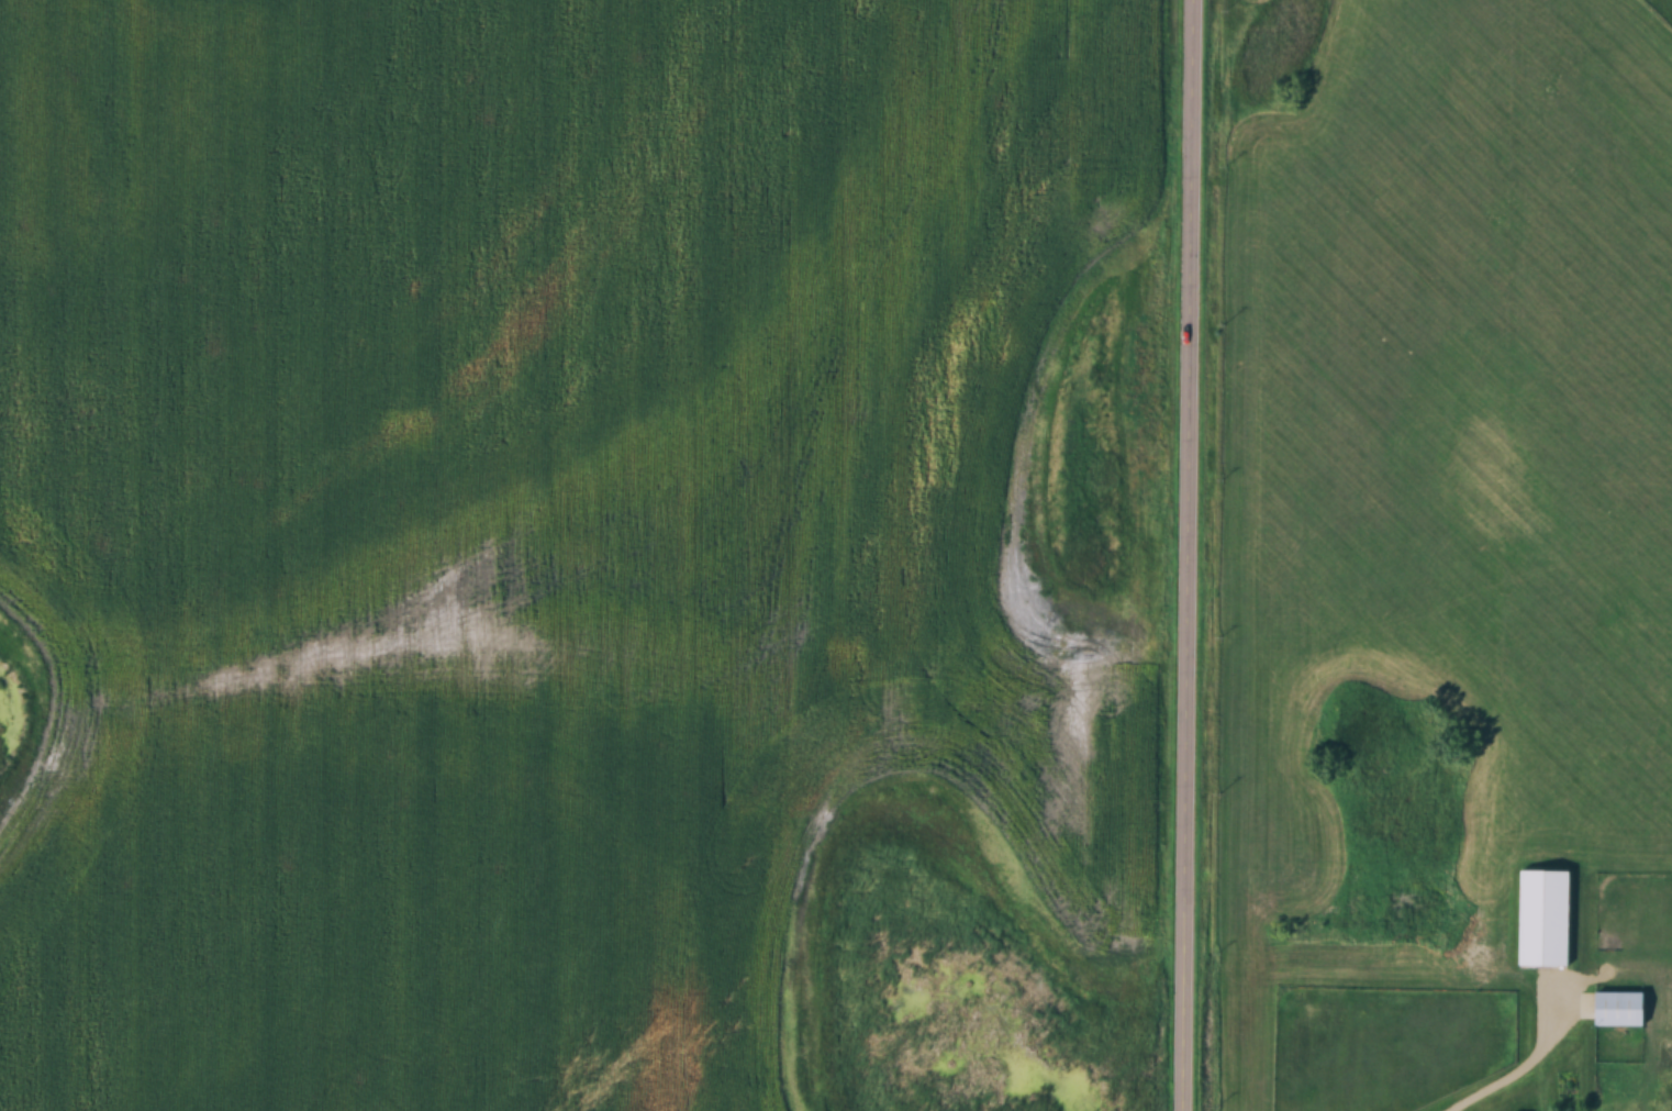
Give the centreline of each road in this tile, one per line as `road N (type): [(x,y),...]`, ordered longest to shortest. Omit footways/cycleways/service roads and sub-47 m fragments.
road 1 (tertiary): [(1191,1110),(1194,0)]

